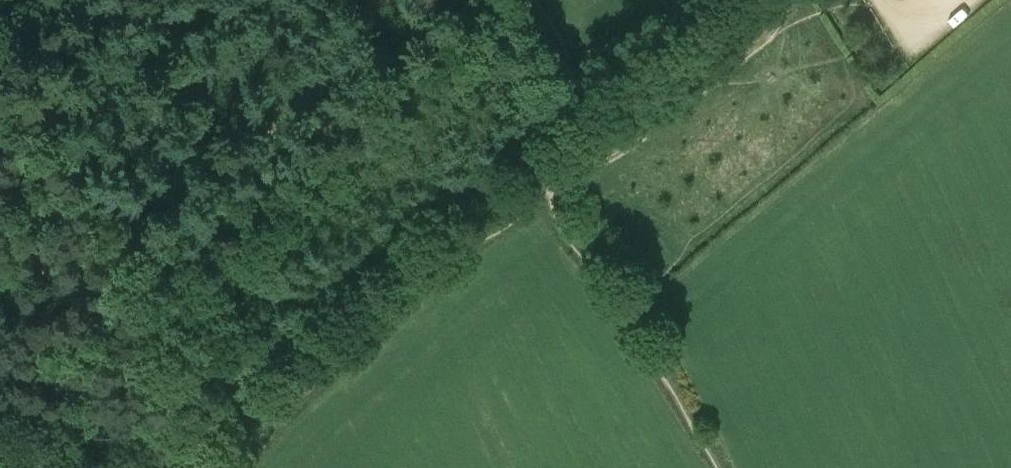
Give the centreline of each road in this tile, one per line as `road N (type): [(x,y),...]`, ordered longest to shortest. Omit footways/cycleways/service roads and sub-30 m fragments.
road 1 (track): [(0,32),(47,121),(166,256),(235,288),(323,301)]
road 2 (track): [(673,0),(570,81),(542,124),(402,235)]
road 3 (track): [(323,301),(138,467)]

